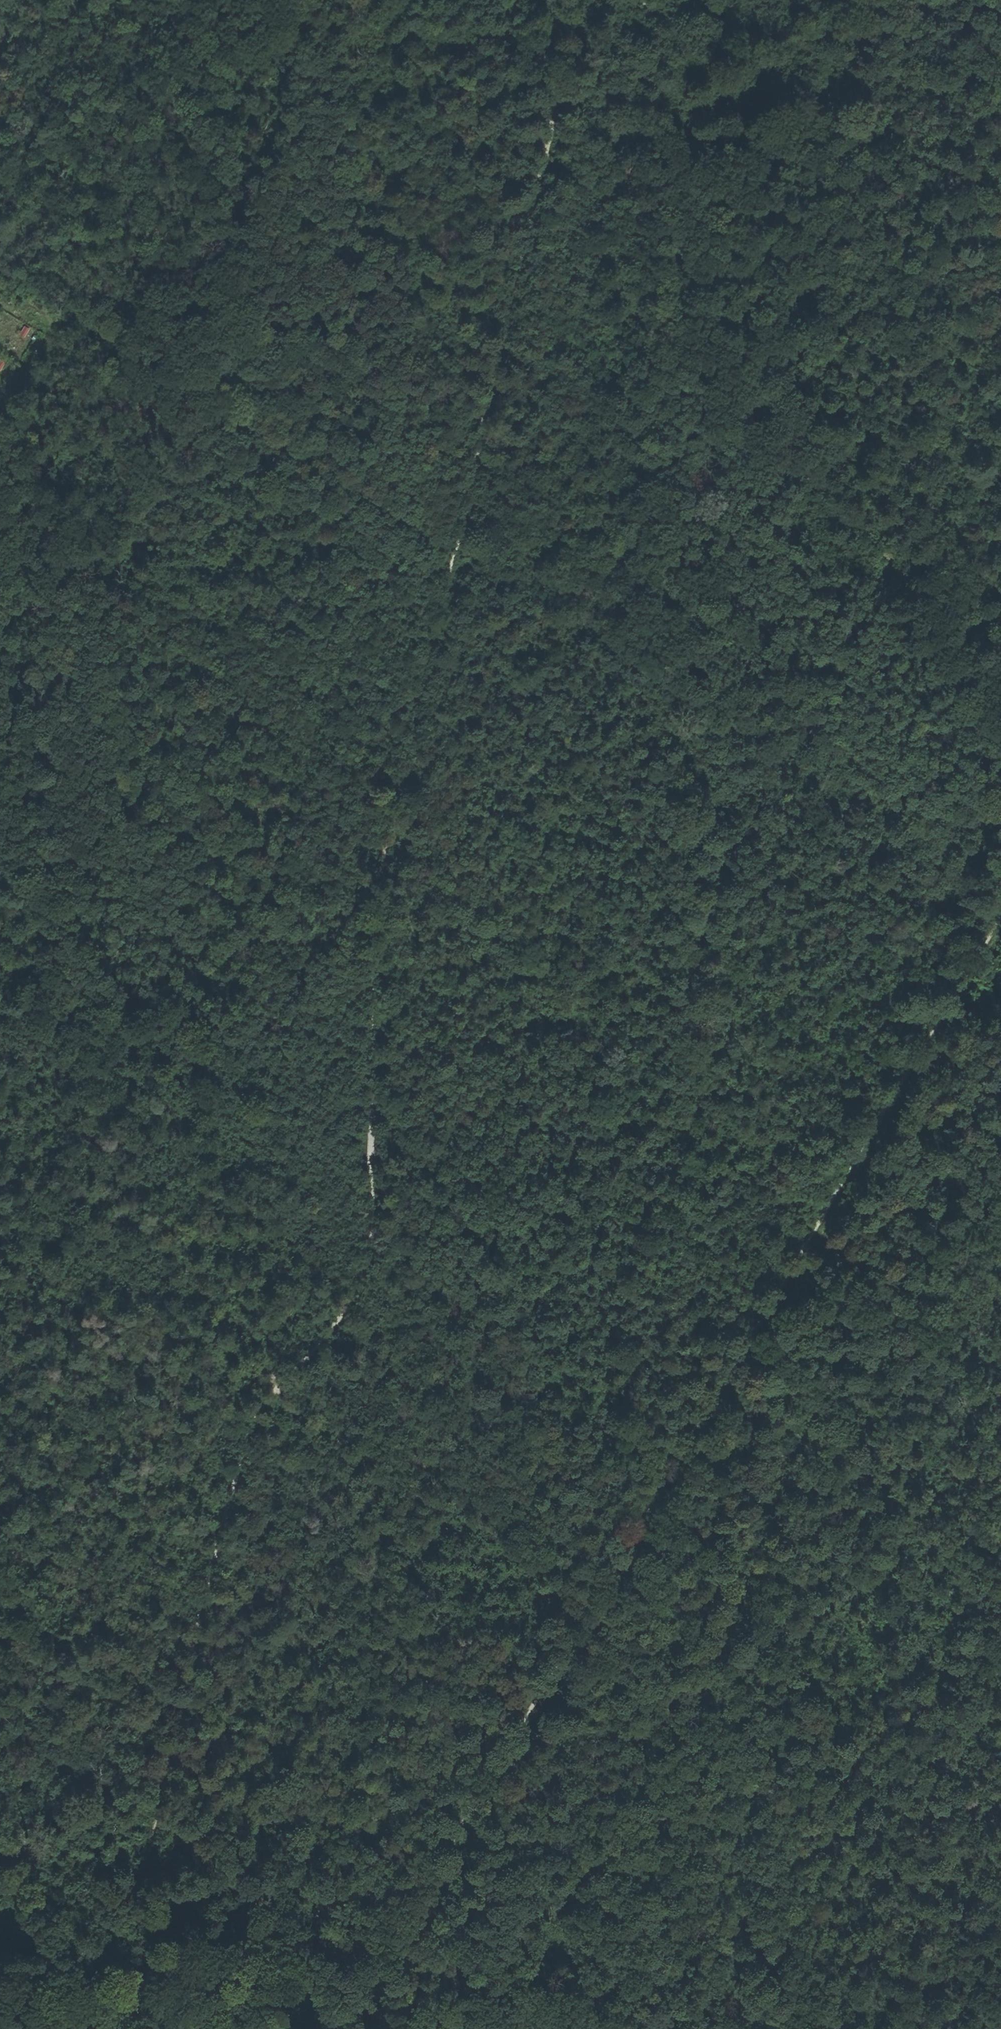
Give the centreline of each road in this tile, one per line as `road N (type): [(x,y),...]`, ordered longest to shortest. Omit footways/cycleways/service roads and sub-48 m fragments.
road 1 (track): [(427,0),(561,100),(469,507),(450,560),(391,850),(377,988),(381,1218),(337,1325),(281,1363),(233,1497),(105,2028)]

